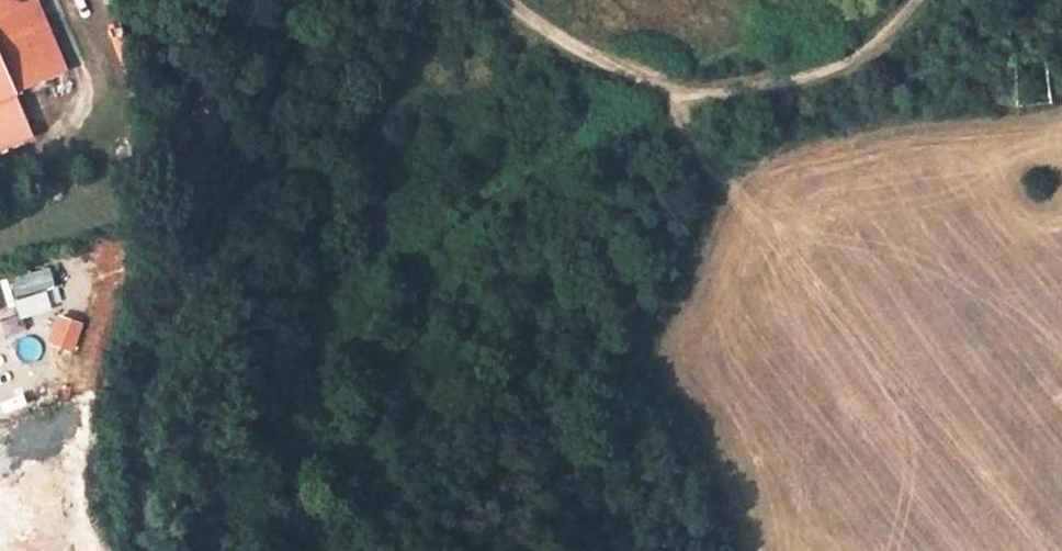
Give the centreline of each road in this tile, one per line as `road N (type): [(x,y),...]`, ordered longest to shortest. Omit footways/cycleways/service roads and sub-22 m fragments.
road 1 (track): [(918,0),(858,53),(794,79),(723,94),(658,89),(550,33),(509,0)]

